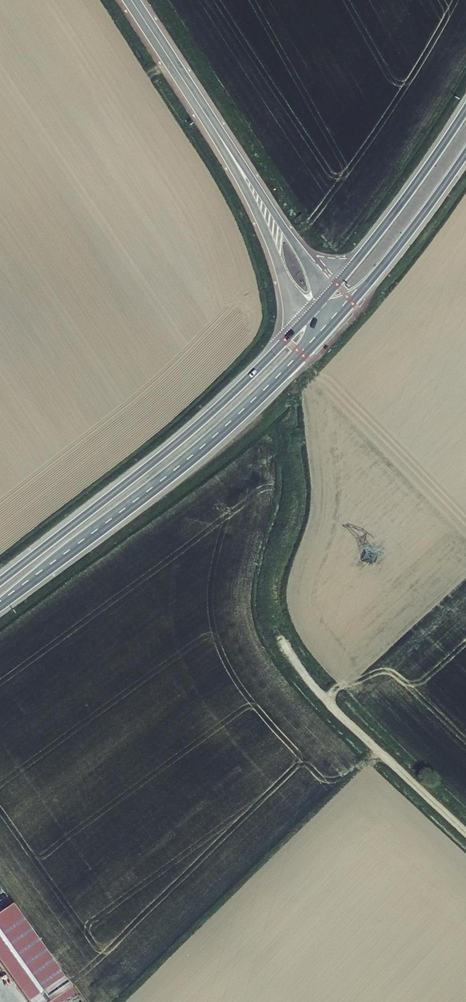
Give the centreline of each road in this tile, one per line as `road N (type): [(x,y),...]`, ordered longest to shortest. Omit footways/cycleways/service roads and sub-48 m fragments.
road 1 (track): [(287,374),(297,492),(269,587),(279,640),(324,702),(465,834)]
road 2 (secondary): [(0,607),(204,451),(323,335)]
road 3 (secondary): [(307,317),(181,439),(0,581)]
road 4 (secondary): [(465,110),(332,288)]
road 5 (secondary): [(222,139),(307,317)]
road 6 (secondary): [(349,307),(465,154)]
road 7 (secondary): [(332,288),(222,139)]
road 8 (secondary): [(222,139),(131,0)]

